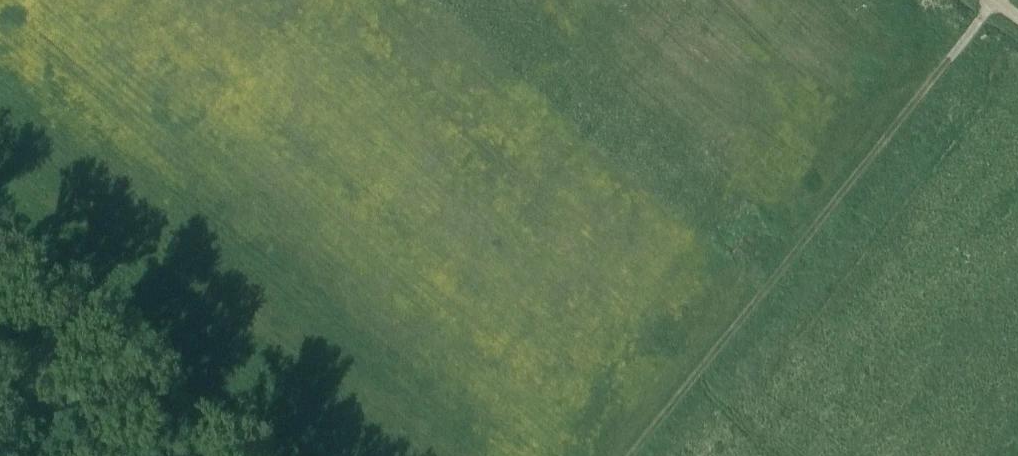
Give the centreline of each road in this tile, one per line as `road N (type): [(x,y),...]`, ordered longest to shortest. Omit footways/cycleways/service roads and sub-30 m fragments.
road 1 (track): [(653,455),(1009,16)]
road 2 (track): [(0,223),(298,455)]

